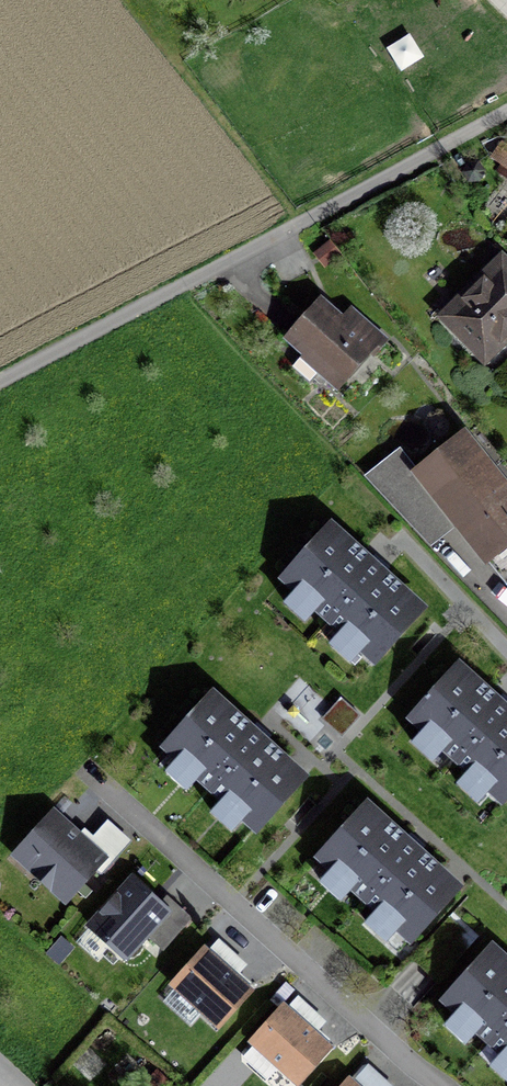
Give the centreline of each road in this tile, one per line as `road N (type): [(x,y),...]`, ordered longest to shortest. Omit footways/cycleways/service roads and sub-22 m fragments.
road 1 (track): [(506,108),(0,380)]
road 2 (residential): [(82,766),(432,1085)]

